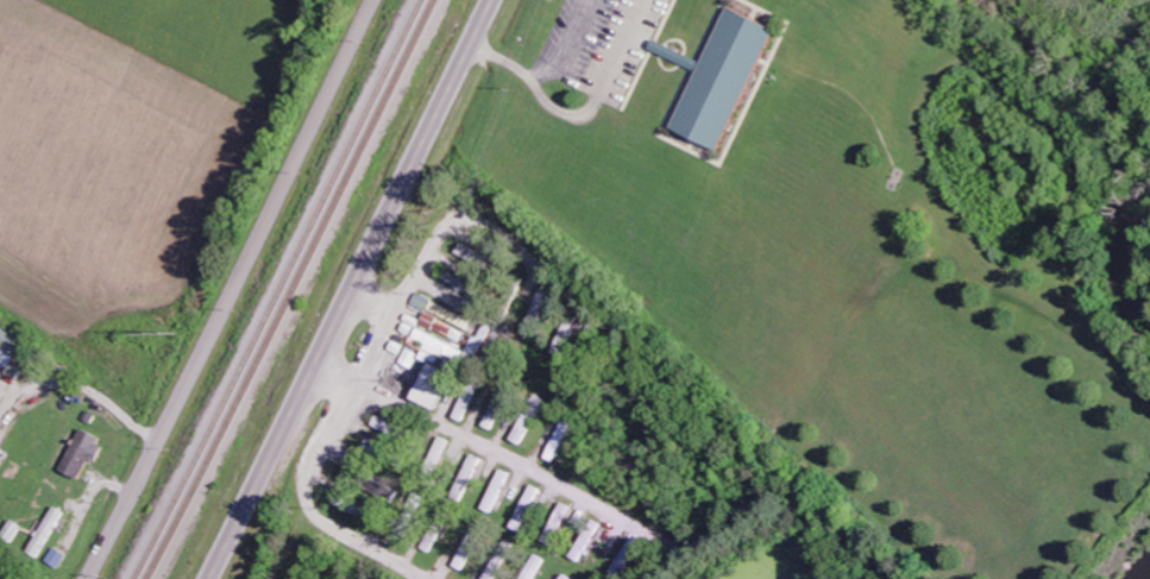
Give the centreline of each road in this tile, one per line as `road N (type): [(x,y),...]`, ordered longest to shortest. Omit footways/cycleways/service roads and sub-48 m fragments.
road 1 (residential): [(84,578),(373,0)]
road 2 (primary): [(209,578),(492,0)]

